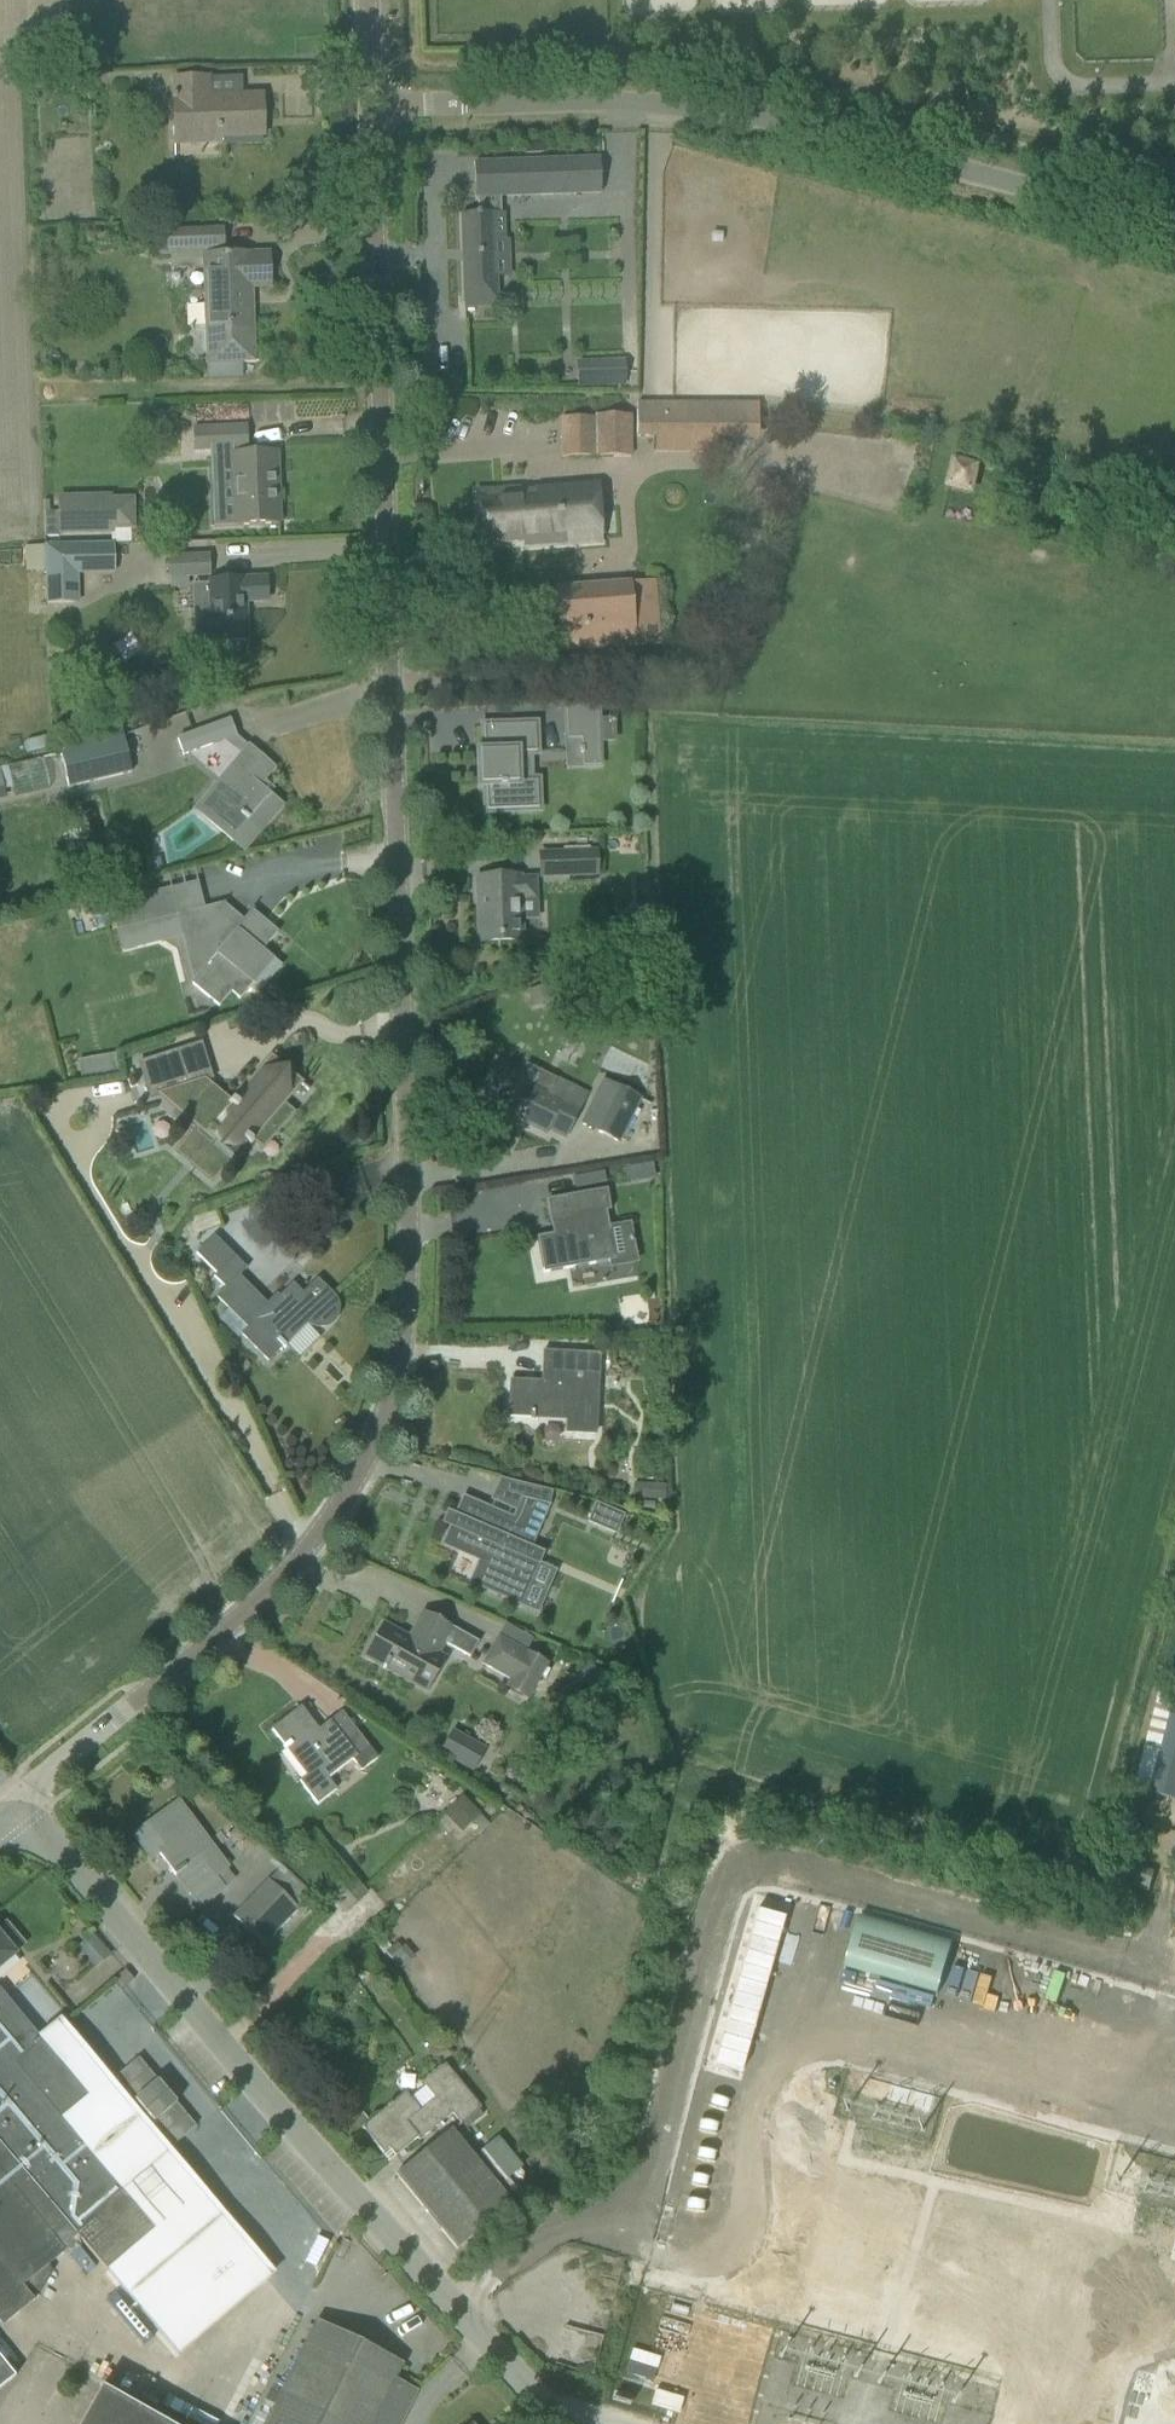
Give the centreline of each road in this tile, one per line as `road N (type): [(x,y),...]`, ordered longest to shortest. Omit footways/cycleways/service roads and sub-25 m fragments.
road 1 (tertiary): [(15,1818),(42,1778),(310,1539),(351,1486),(388,1378),(402,1254),(369,104)]
road 2 (track): [(455,2305),(512,2260),(613,2215),(643,2189),(726,1839),(1115,1953),(1142,1948),(1166,1889)]
road 3 (unclassified): [(1174,229),(868,142),(695,106),(597,98),(369,104)]
road 4 (unclassified): [(559,2423),(57,1845),(15,1818)]

